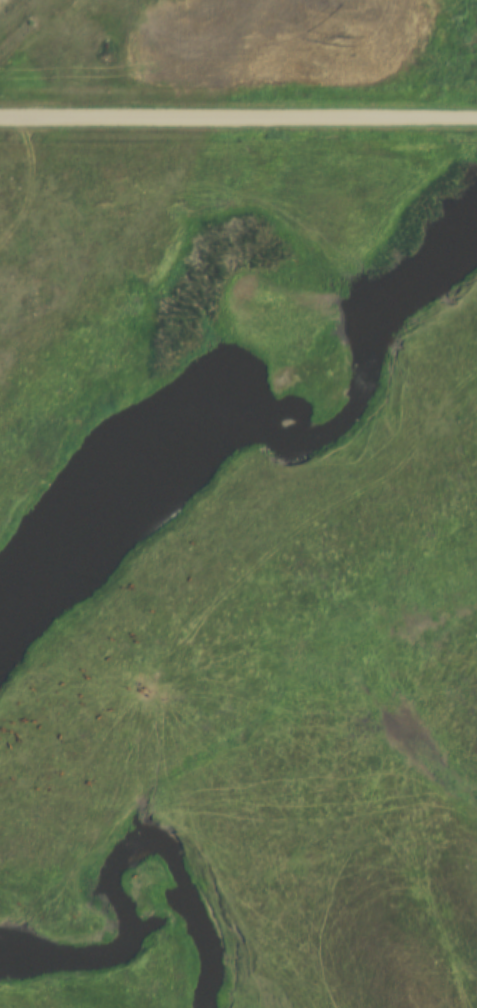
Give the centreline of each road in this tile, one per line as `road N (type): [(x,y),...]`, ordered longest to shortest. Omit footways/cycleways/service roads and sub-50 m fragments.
road 1 (residential): [(0,121),(476,120)]

